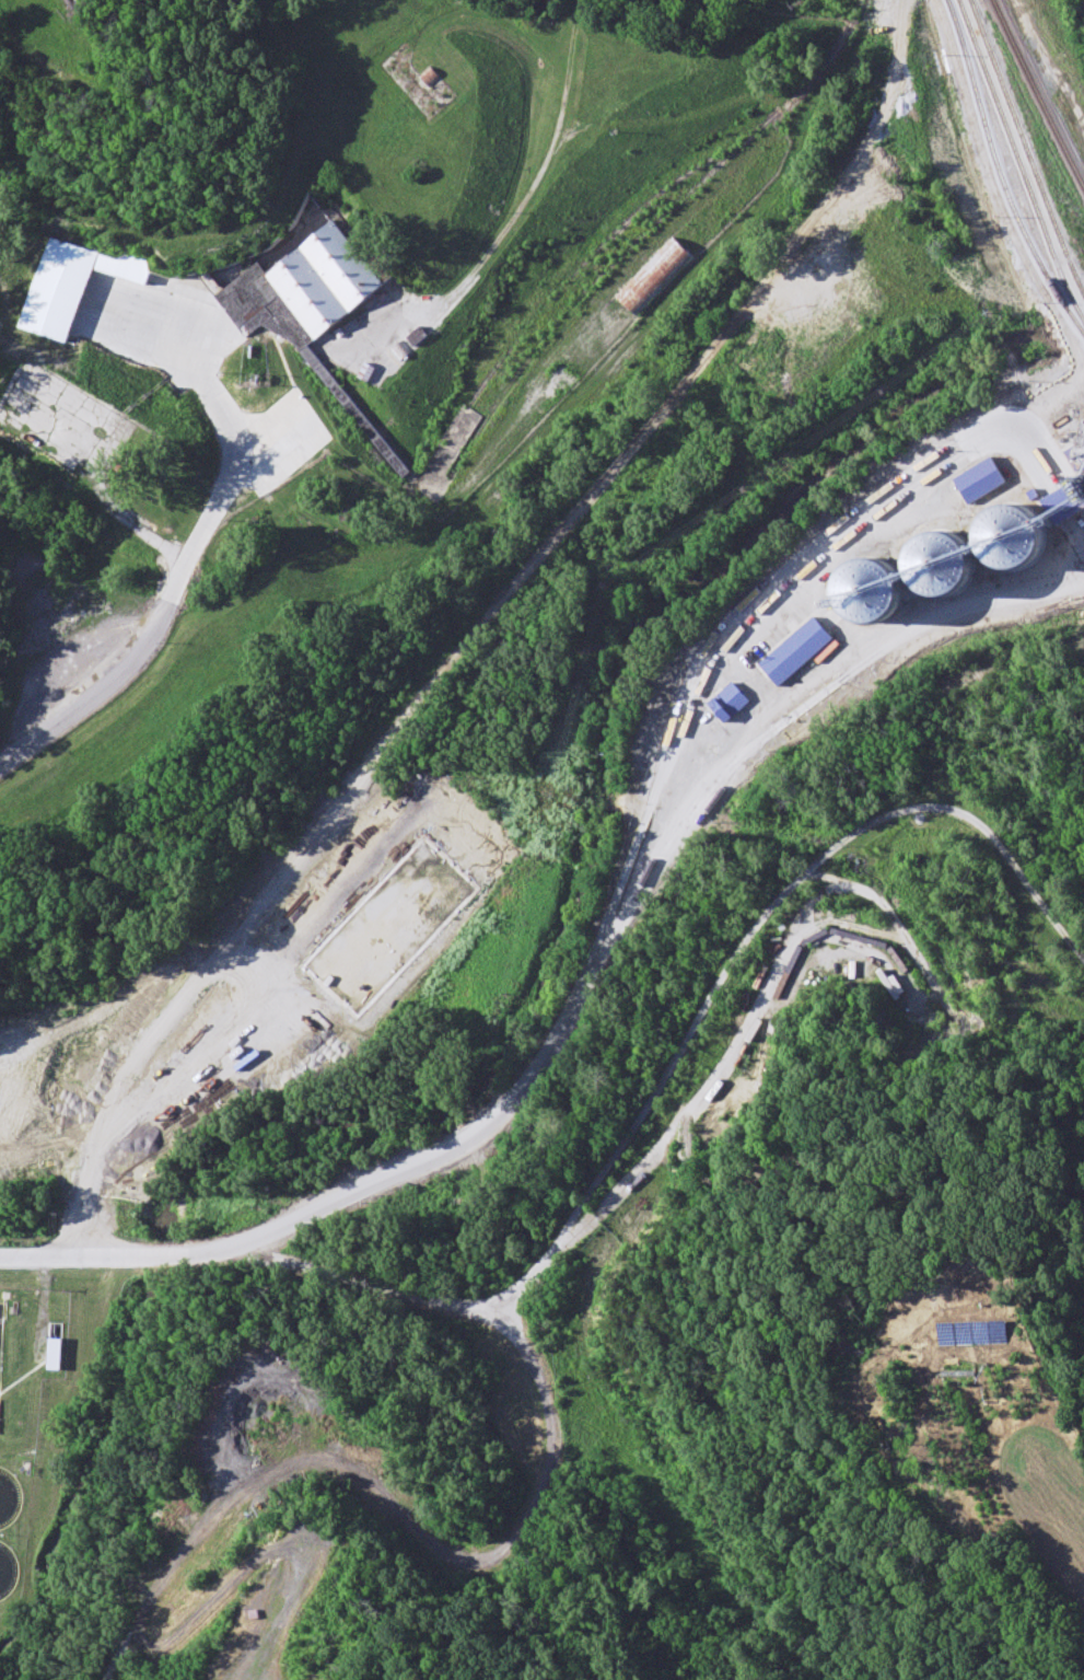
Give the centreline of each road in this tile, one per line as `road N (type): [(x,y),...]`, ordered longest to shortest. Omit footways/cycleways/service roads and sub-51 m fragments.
road 1 (residential): [(0,765),(100,694),(160,624),(236,455),(199,379)]
road 2 (residential): [(0,1260),(164,1259)]

